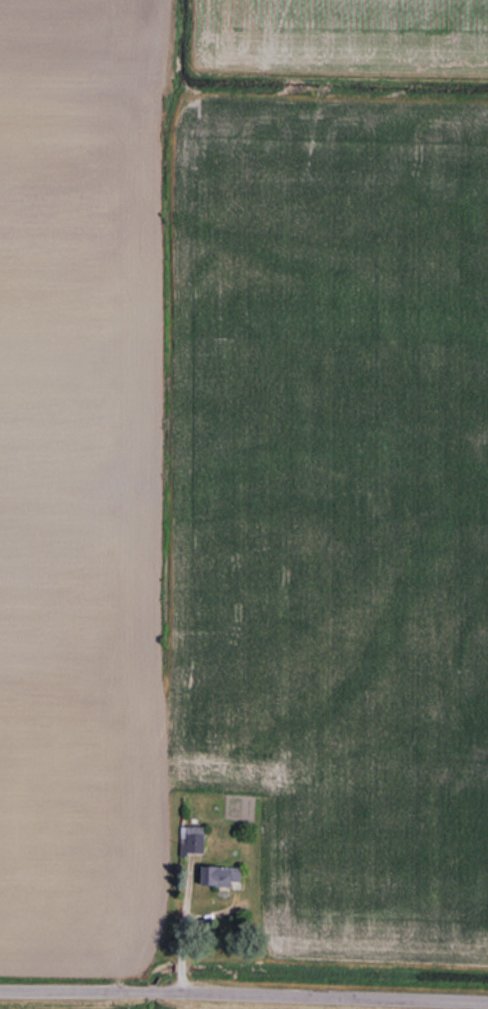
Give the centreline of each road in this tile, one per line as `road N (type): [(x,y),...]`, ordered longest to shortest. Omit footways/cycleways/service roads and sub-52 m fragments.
road 1 (residential): [(487,999),(0,985)]

